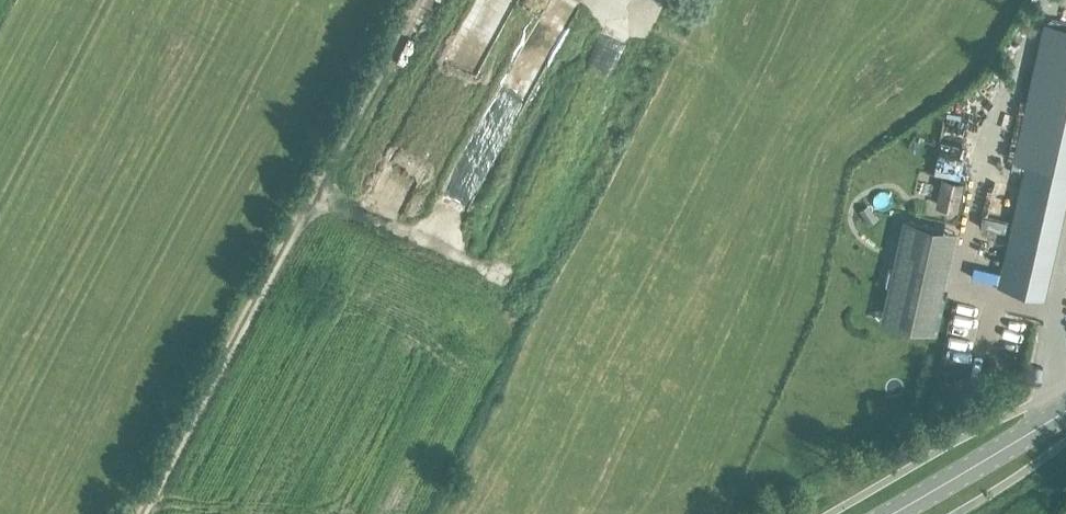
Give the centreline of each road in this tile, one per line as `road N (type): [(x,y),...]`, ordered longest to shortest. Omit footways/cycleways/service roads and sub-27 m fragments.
road 1 (secondary): [(1065,412),(897,513)]

